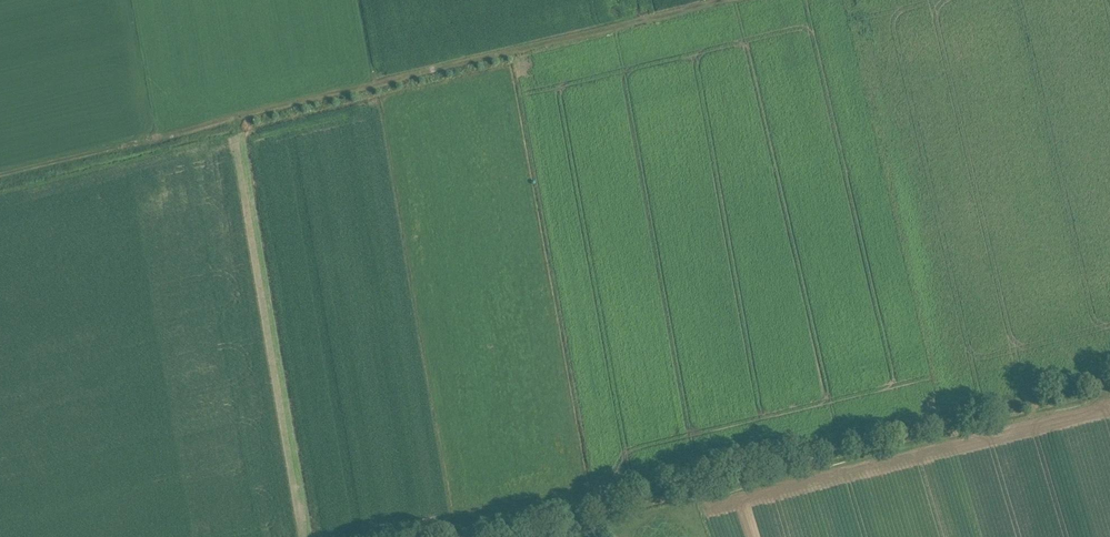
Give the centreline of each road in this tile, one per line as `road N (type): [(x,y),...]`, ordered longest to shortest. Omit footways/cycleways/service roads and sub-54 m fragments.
road 1 (track): [(1109,383),(495,533)]

